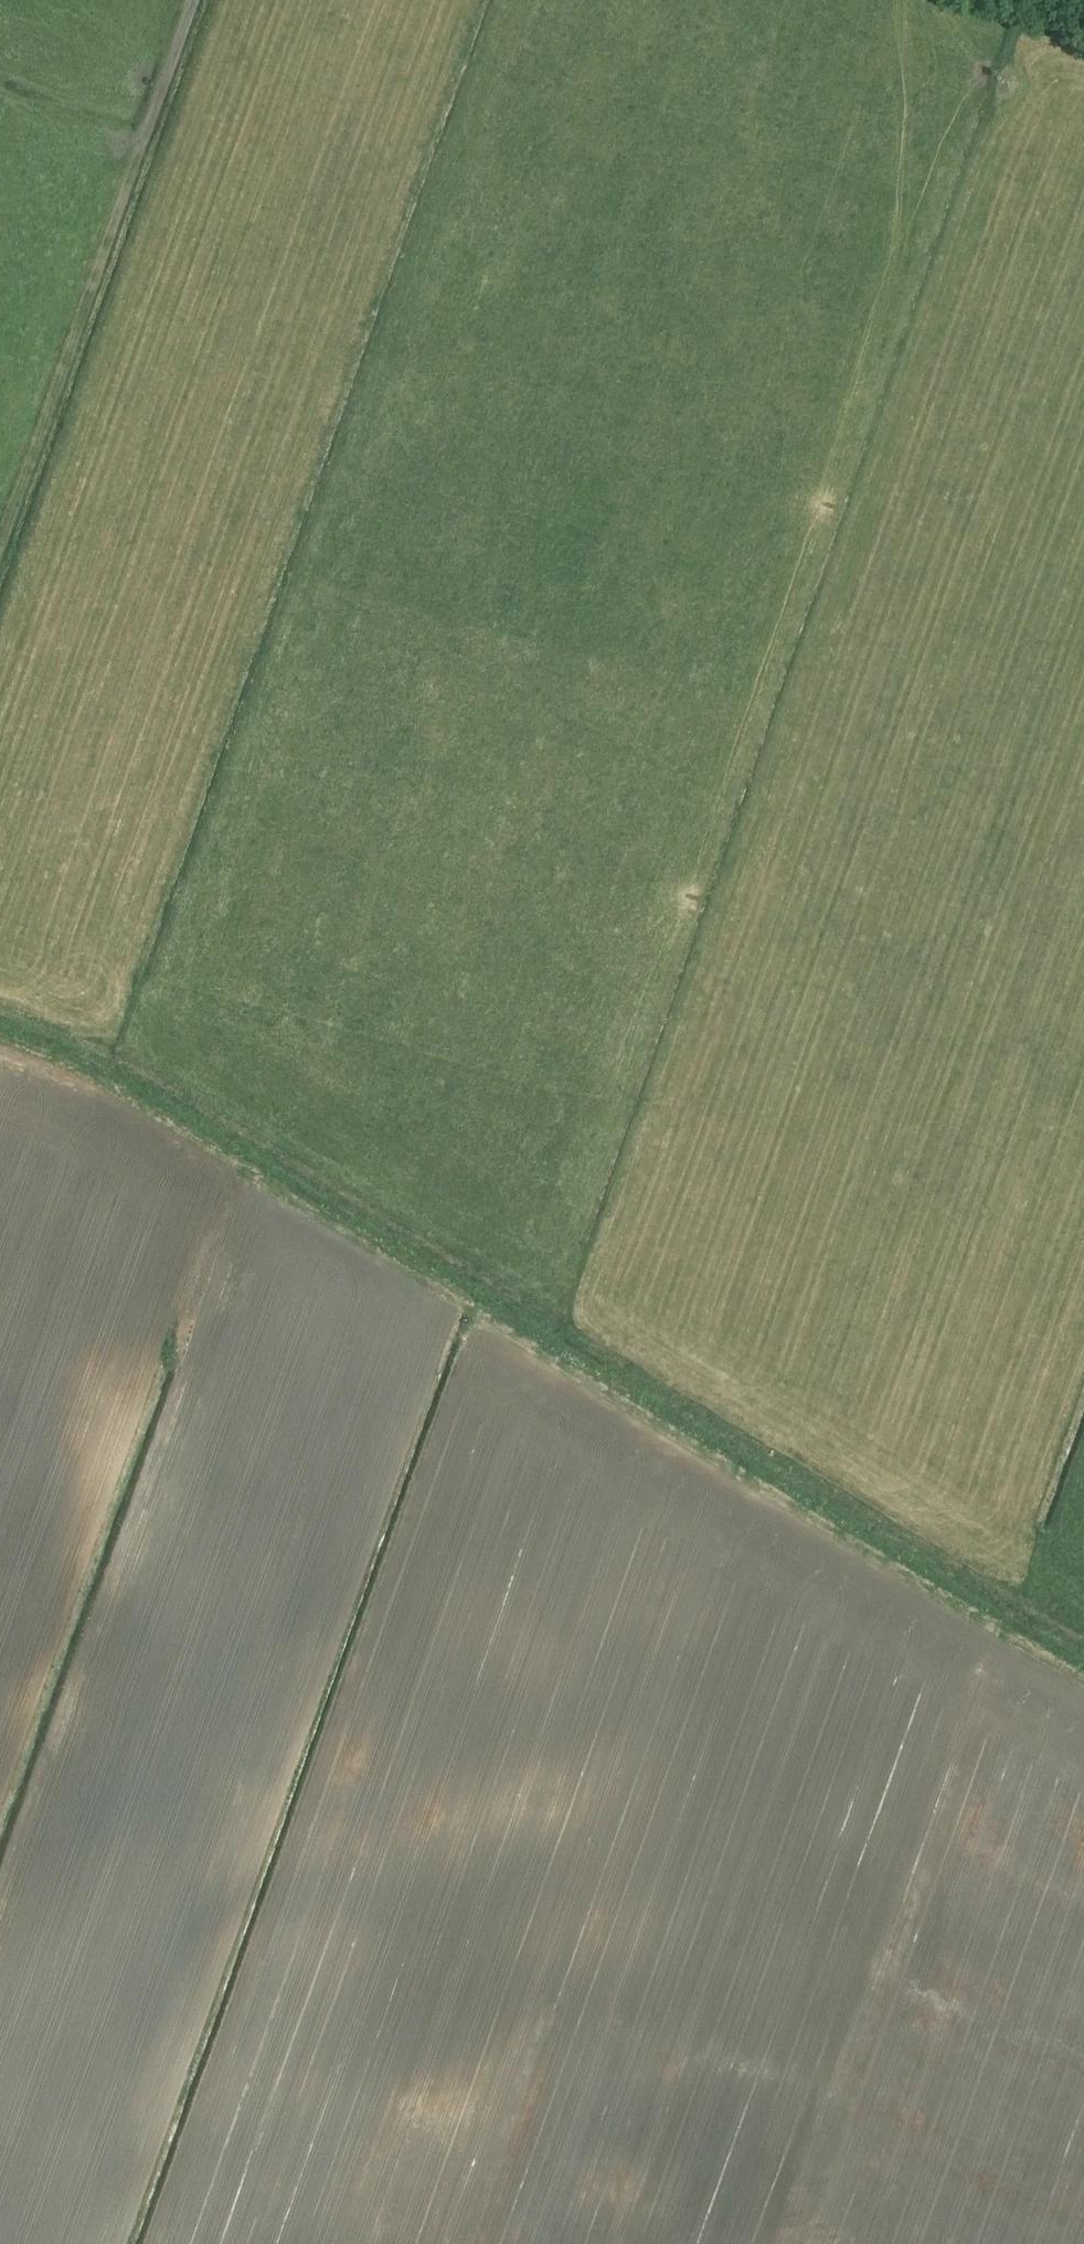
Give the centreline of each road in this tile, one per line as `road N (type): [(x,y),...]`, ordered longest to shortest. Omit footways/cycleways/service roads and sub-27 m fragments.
road 1 (track): [(0,546),(192,0)]

